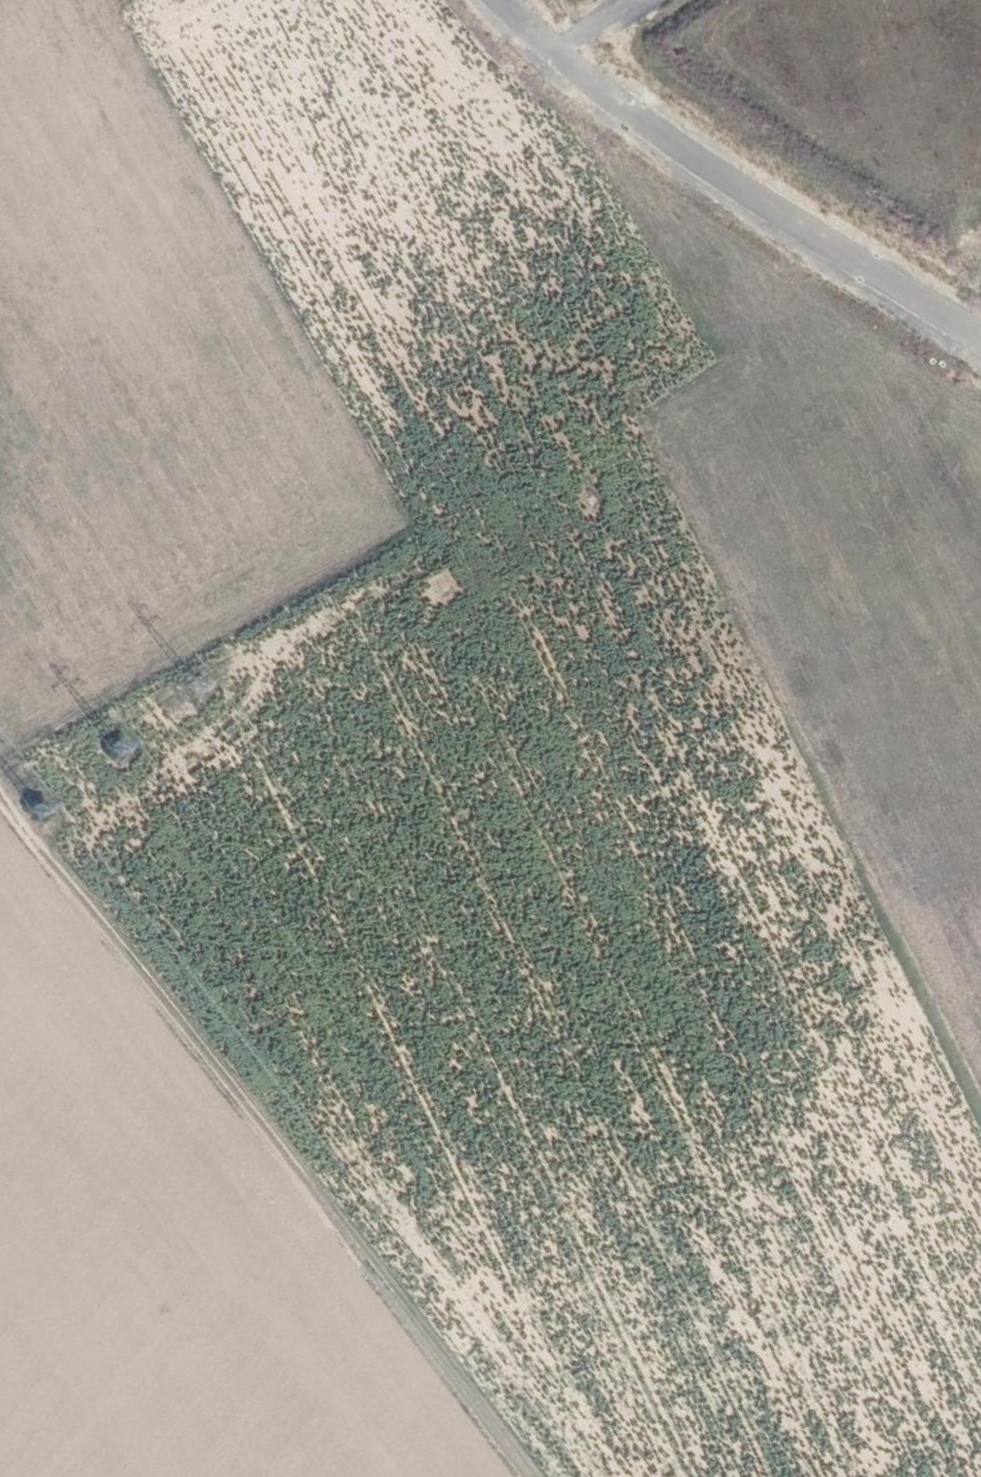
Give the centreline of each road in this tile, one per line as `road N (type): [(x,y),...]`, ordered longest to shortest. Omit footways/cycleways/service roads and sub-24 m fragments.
road 1 (residential): [(597,91),(241,240),(872,833),(980,793)]
road 2 (track): [(0,802),(523,1476)]
road 3 (residential): [(597,91),(710,191),(980,347)]

